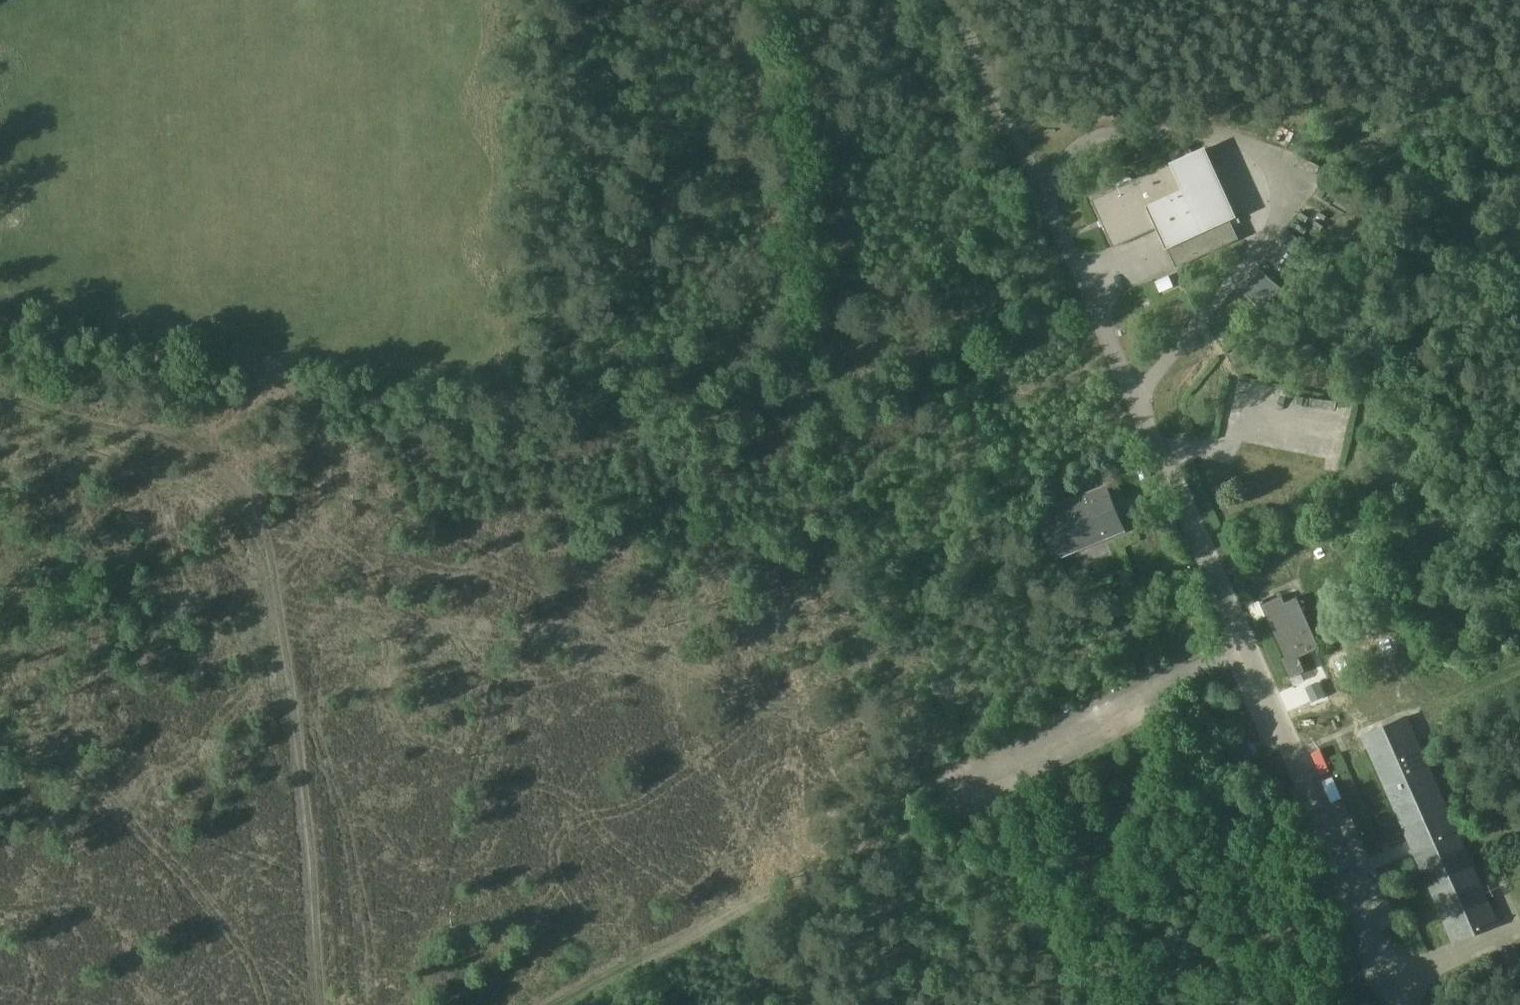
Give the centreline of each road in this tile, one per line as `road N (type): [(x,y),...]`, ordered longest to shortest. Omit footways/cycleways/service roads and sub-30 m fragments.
road 1 (track): [(567,1004),(936,810)]

